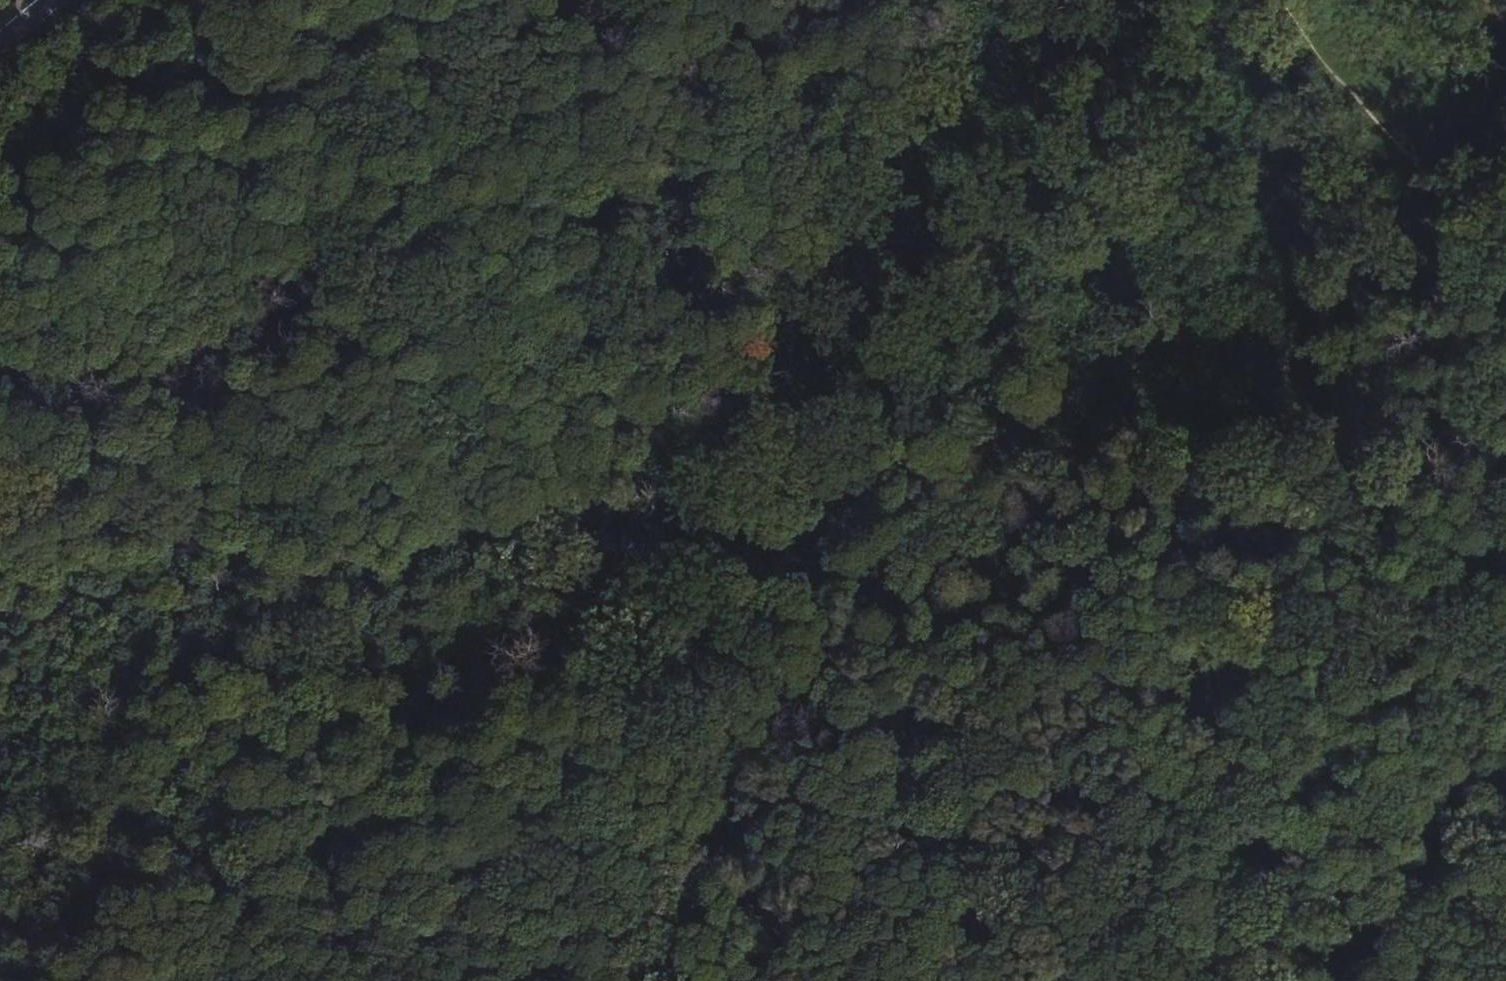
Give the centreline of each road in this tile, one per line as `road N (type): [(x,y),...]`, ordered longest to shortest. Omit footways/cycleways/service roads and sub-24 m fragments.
road 1 (track): [(1084,980),(1505,88)]
road 2 (track): [(1505,282),(1466,217),(1370,134),(1287,0)]

